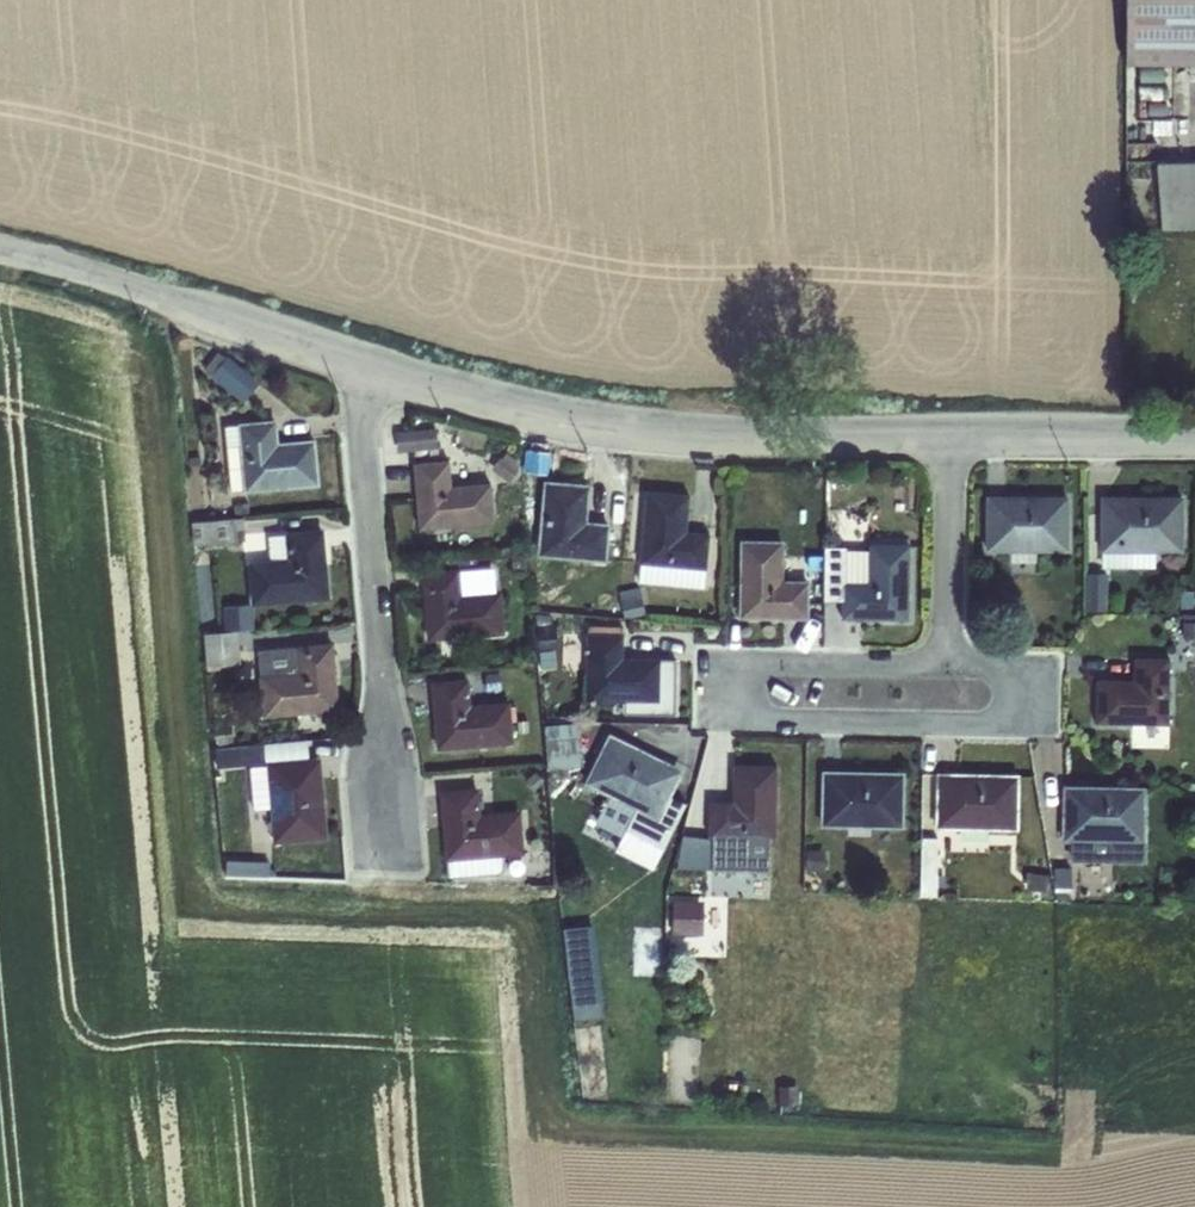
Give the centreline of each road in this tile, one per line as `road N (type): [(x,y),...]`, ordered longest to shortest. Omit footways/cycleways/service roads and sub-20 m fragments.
road 1 (residential): [(955,661),(749,660),(749,716),(1041,723),(1042,665)]
road 2 (residential): [(368,358),(608,421),(963,431)]
road 3 (residential): [(368,358),(400,827)]
road 4 (unclassified): [(0,246),(368,358)]
road 5 (residential): [(963,431),(1194,433)]
road 6 (residential): [(963,431),(955,661)]

